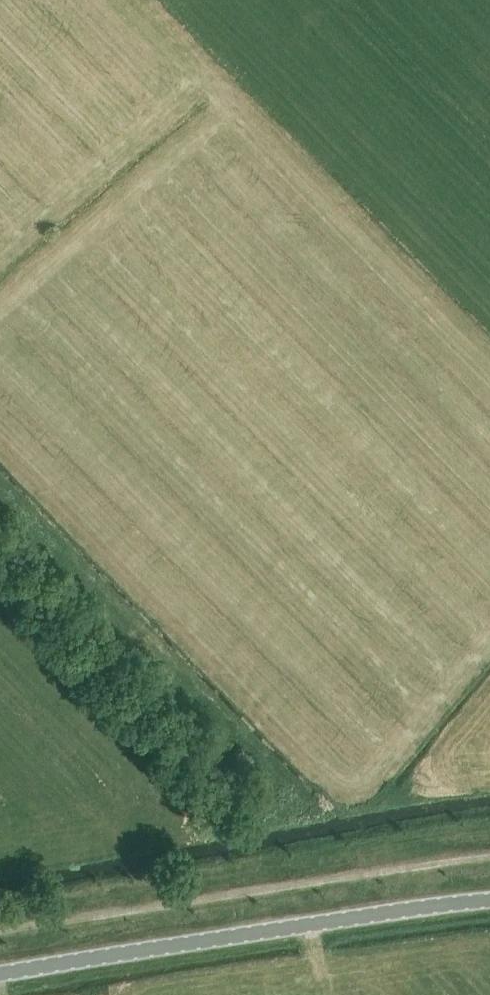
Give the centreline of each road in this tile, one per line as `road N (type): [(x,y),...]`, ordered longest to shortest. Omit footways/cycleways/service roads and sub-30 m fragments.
road 1 (unclassified): [(489,901),(0,975)]

